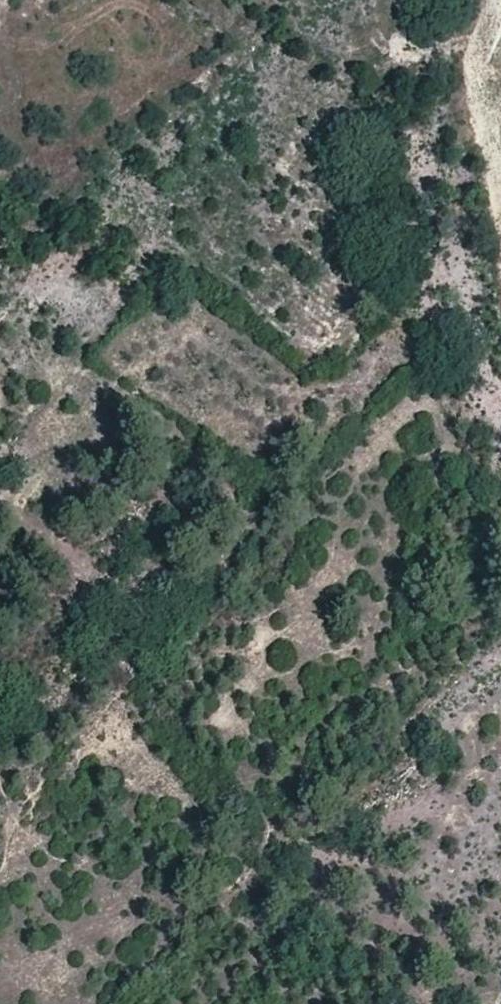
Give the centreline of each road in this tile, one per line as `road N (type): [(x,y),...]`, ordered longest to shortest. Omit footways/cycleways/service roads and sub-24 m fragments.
road 1 (residential): [(500,382),(378,440),(200,616)]
road 2 (residential): [(422,107),(323,61),(247,8)]
road 3 (residential): [(247,8),(107,111)]
road 4 (residential): [(500,241),(491,208),(422,107)]

